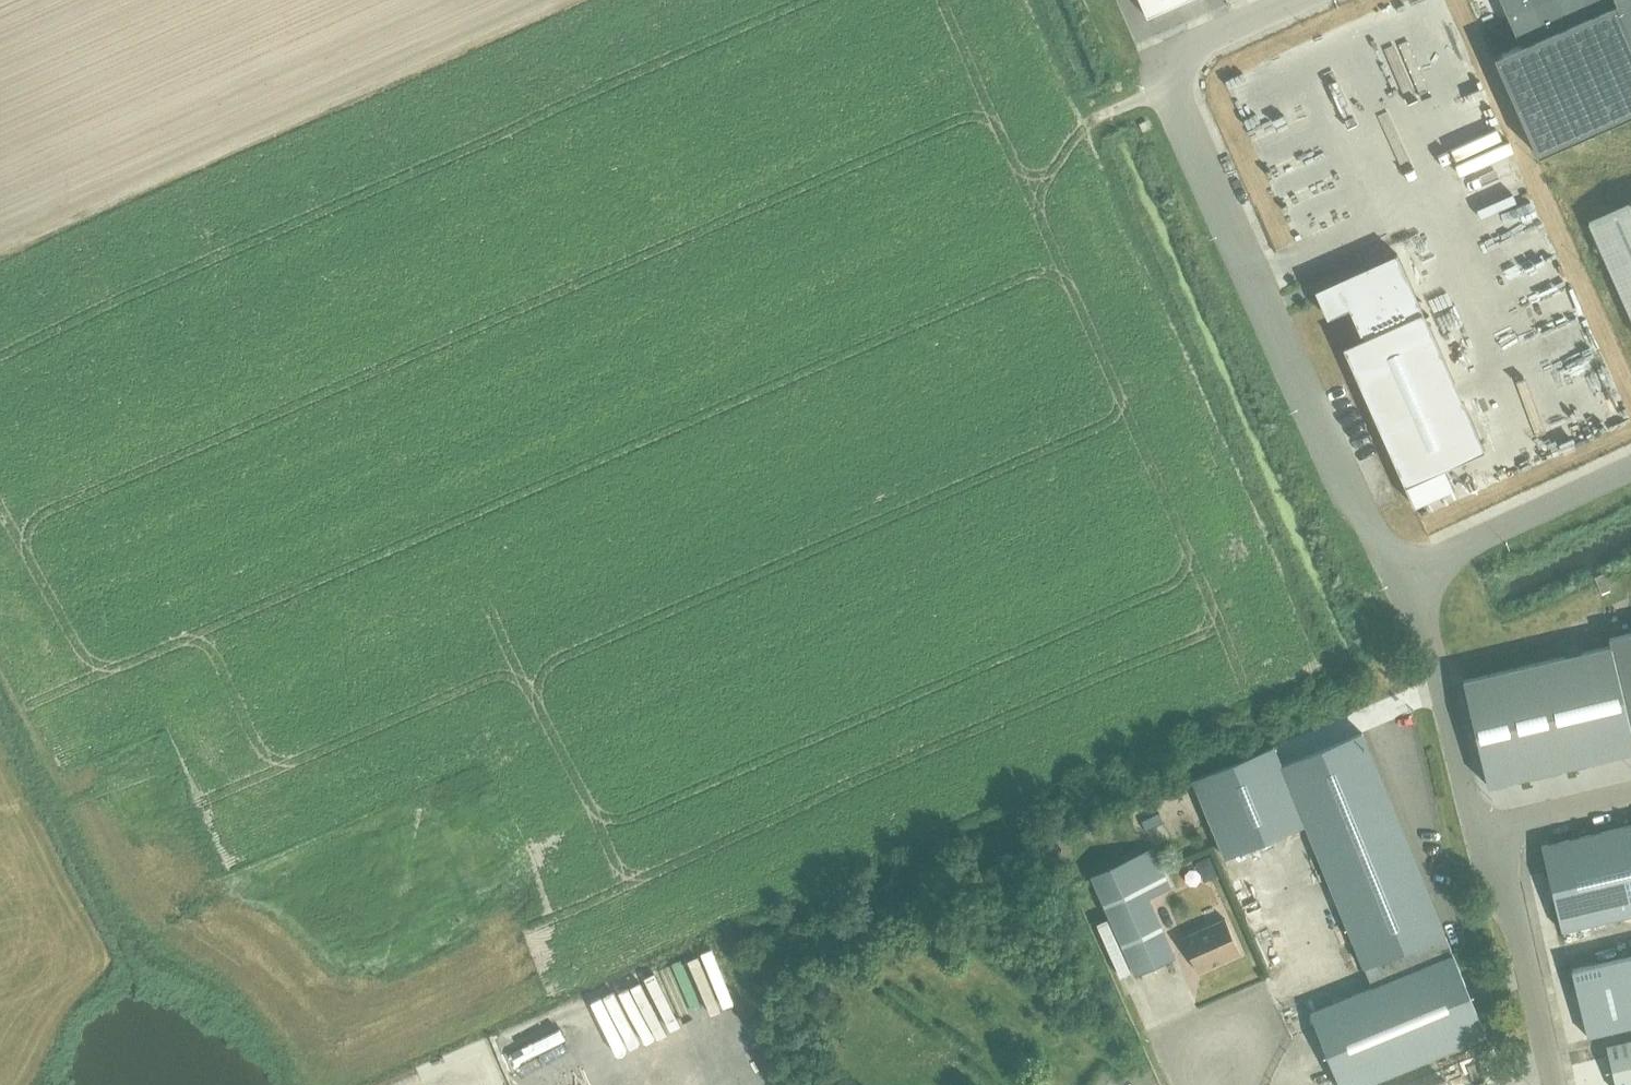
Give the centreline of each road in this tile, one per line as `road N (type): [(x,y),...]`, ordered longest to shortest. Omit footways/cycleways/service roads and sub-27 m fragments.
road 1 (unclassified): [(1415,577),(1365,528),(1183,106),(1195,64),(1233,31),(1303,0)]
road 2 (residential): [(1479,832),(1521,927),(1555,1084)]
road 3 (unclassified): [(1479,832),(1415,577)]
road 4 (unclassified): [(1415,577),(1630,475)]
road 5 (unclassified): [(1479,832),(1630,800)]

